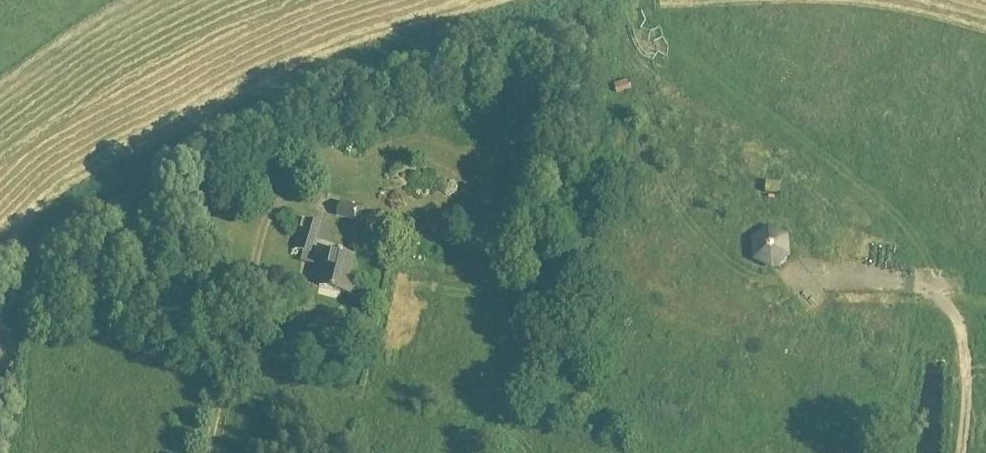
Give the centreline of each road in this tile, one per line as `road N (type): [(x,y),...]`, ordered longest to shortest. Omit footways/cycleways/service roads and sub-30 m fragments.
road 1 (track): [(643,0),(656,42),(773,116),(898,222),(934,292)]
road 2 (track): [(962,452),(964,335),(946,301),(910,283),(799,278)]
road 3 (track): [(261,267),(206,452)]

